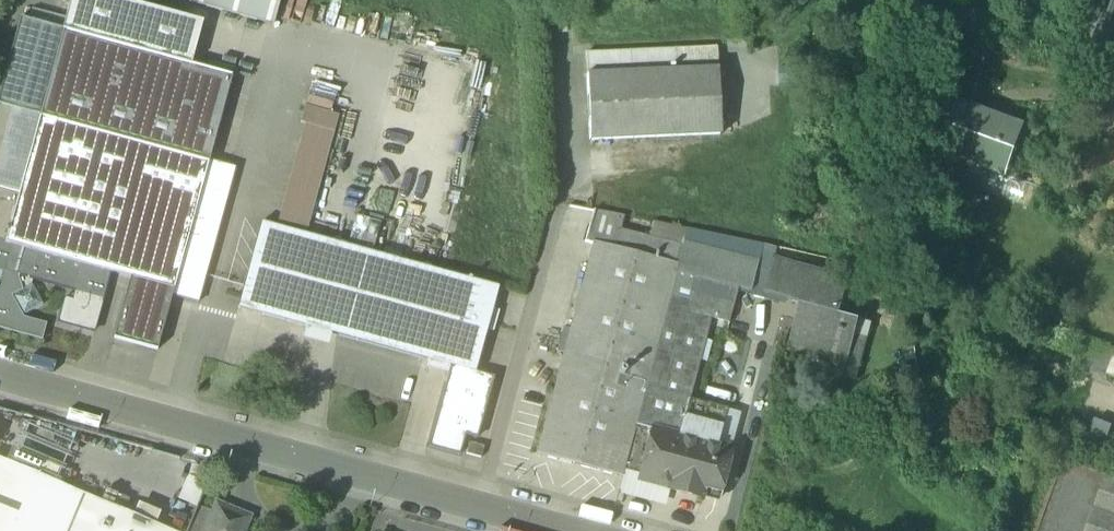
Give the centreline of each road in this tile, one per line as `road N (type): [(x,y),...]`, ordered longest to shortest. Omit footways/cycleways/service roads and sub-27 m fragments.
road 1 (residential): [(567,530),(0,376)]

